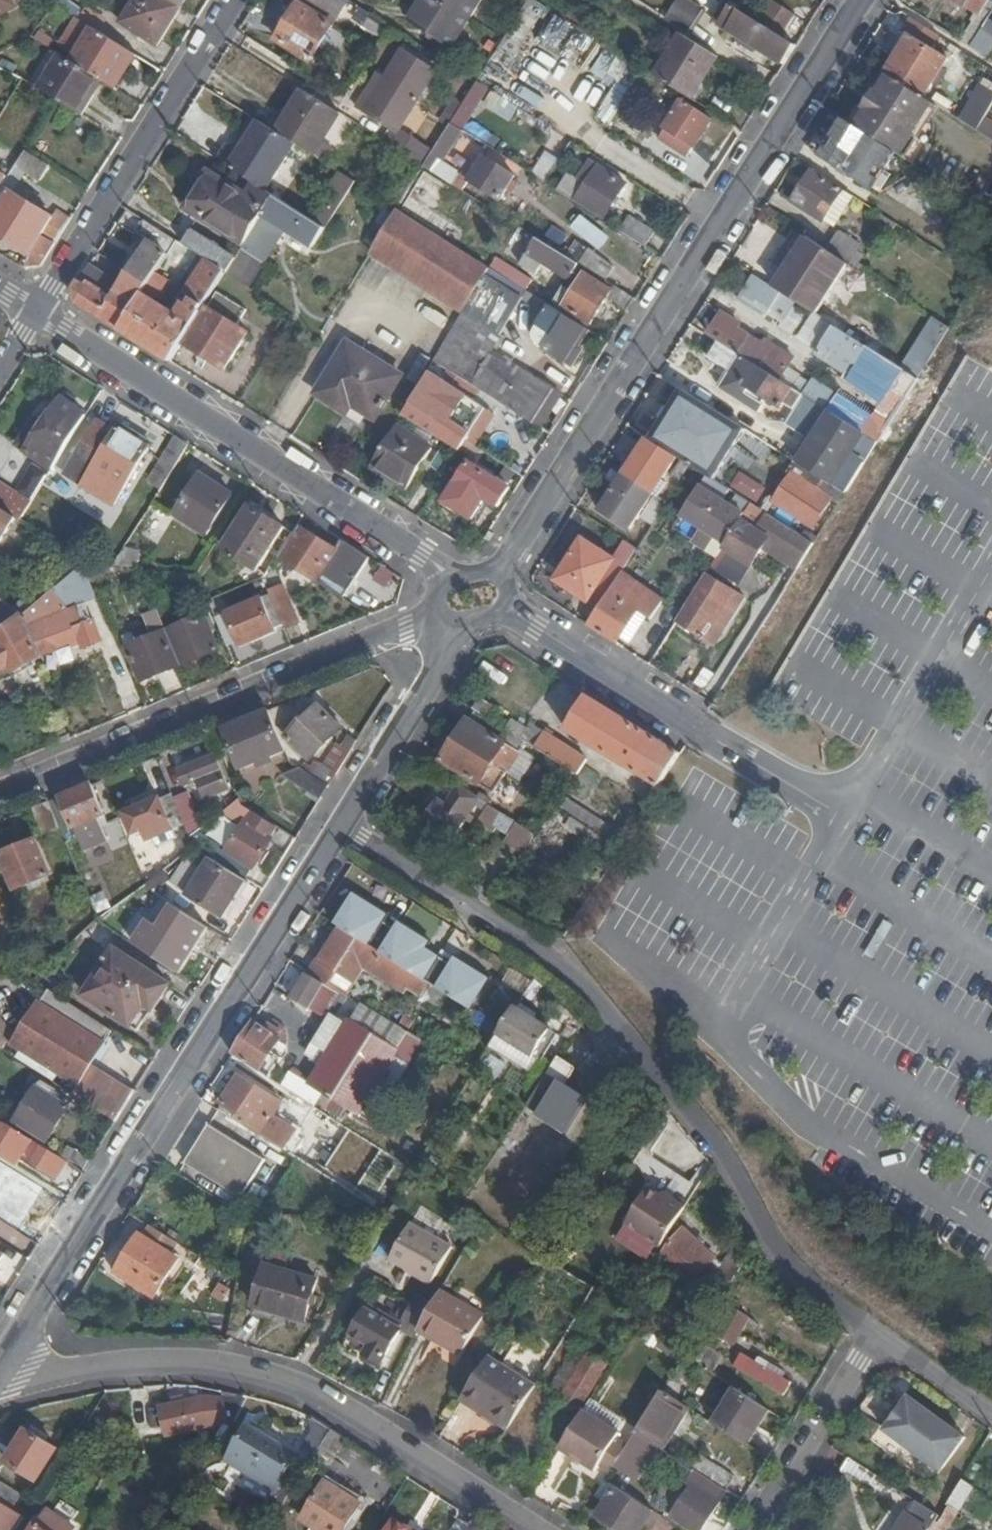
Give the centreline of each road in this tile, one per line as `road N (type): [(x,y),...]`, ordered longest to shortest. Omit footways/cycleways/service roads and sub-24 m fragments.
road 1 (residential): [(332,825),(557,965),(598,1004),(726,1167),(773,1250),(875,1337)]
road 2 (residential): [(862,0),(492,573)]
road 3 (residential): [(5,1352),(332,825)]
road 4 (residential): [(5,1352),(60,1378),(158,1366),(227,1369),(291,1387),(536,1529)]
road 5 (residential): [(39,314),(417,558),(436,582)]
road 6 (residential): [(435,616),(0,796)]
road 7 (residential): [(235,0),(39,314)]
road 8 (residential): [(332,825),(453,628)]
road 9 (residential): [(503,609),(697,730)]
road 10 (residential): [(752,1529),(875,1337)]
road 11 (residential): [(875,1337),(991,1418)]

